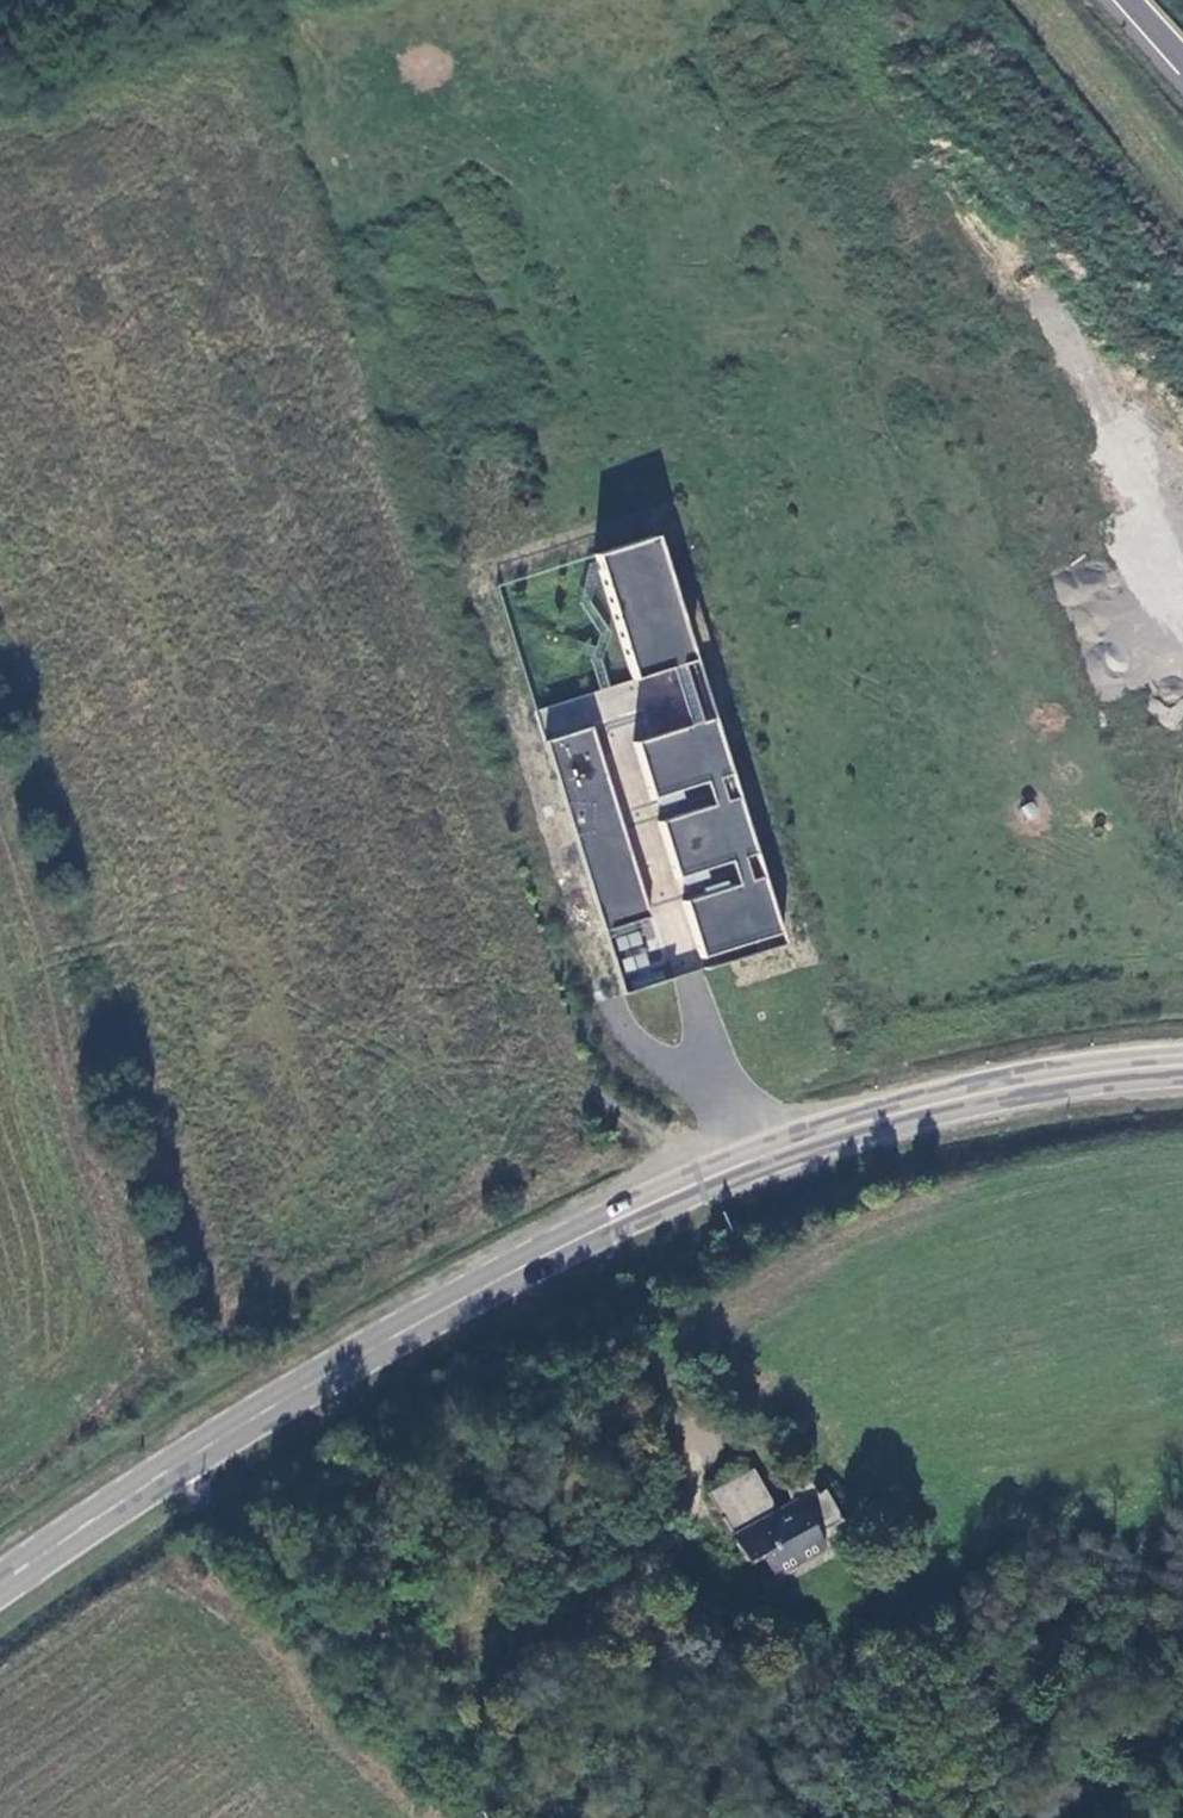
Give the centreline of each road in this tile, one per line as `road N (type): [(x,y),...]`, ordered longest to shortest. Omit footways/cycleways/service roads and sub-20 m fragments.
road 1 (secondary): [(0,1591),(414,1329),(745,1166)]
road 2 (track): [(188,1467),(234,1529),(305,1597),(374,1639),(455,1646),(573,1618),(639,1584),(679,1544),(695,1494),(694,1455),(672,1420)]
road 3 (unclassified): [(725,1092),(663,1064),(618,1027),(482,579)]
road 4 (secondary): [(745,1166),(972,1099),(1182,1070)]
road 5 (unclassified): [(725,1092),(689,974)]

